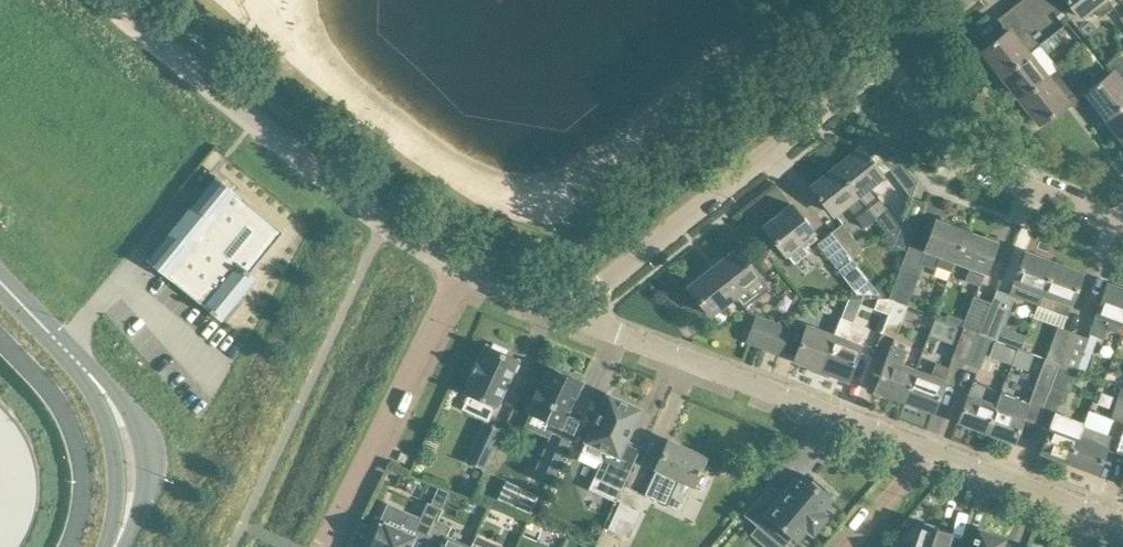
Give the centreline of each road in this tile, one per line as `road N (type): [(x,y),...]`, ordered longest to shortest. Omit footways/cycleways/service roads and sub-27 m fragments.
road 1 (residential): [(455,267),(384,224),(107,0)]
road 2 (residential): [(567,315),(890,56)]
road 3 (residential): [(930,449),(567,315)]
road 4 (residential): [(455,267),(322,546)]
road 5 (residential): [(1112,223),(964,155),(890,56)]
road 6 (unclassified): [(0,341),(77,437),(83,509),(72,546)]
road 7 (residential): [(1122,519),(930,449)]
road 8 (tertiary): [(113,546),(140,506),(148,462),(136,417),(93,377)]
road 9 (tertiary): [(93,377),(118,466),(111,546)]
road 10 (tertiary): [(0,281),(93,377)]
road 11 (residential): [(845,546),(930,449)]
road 12 (residential): [(567,315),(455,267)]

